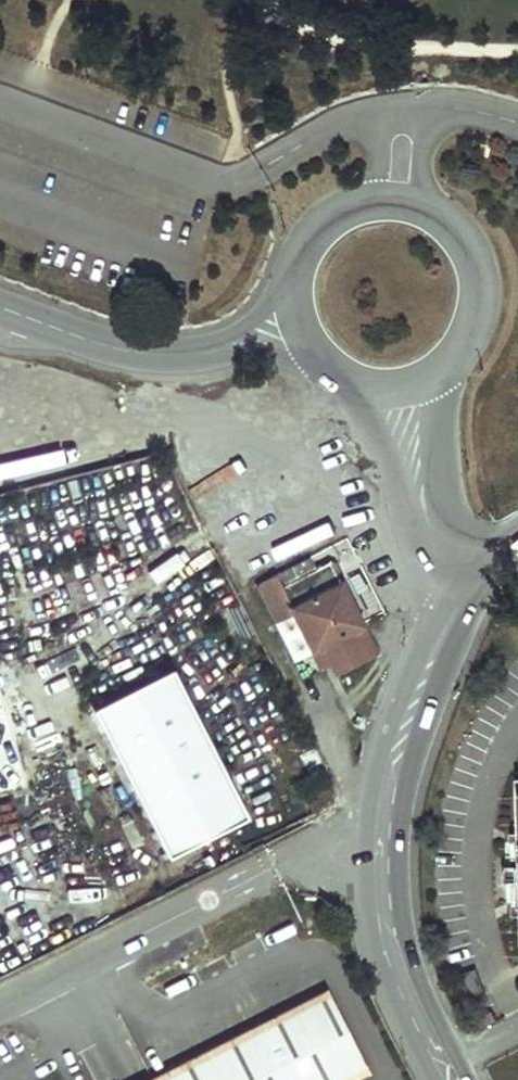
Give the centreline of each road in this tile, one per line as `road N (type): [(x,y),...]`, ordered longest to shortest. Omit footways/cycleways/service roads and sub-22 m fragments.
road 1 (tertiary): [(468,593),(400,741),(381,883),(387,935),(450,1079)]
road 2 (tertiary): [(0,310),(118,351),(193,354)]
road 3 (tertiary): [(343,381),(431,537)]
road 4 (tertiary): [(431,537),(448,365)]
road 5 (tertiary): [(448,365),(474,325),(479,301),(469,254),(438,218)]
road 6 (unclassified): [(426,110),(377,112),(378,180),(363,204)]
road 7 (tertiary): [(193,354),(293,361),(329,372)]
road 8 (tertiary): [(291,279),(240,330),(193,354)]

